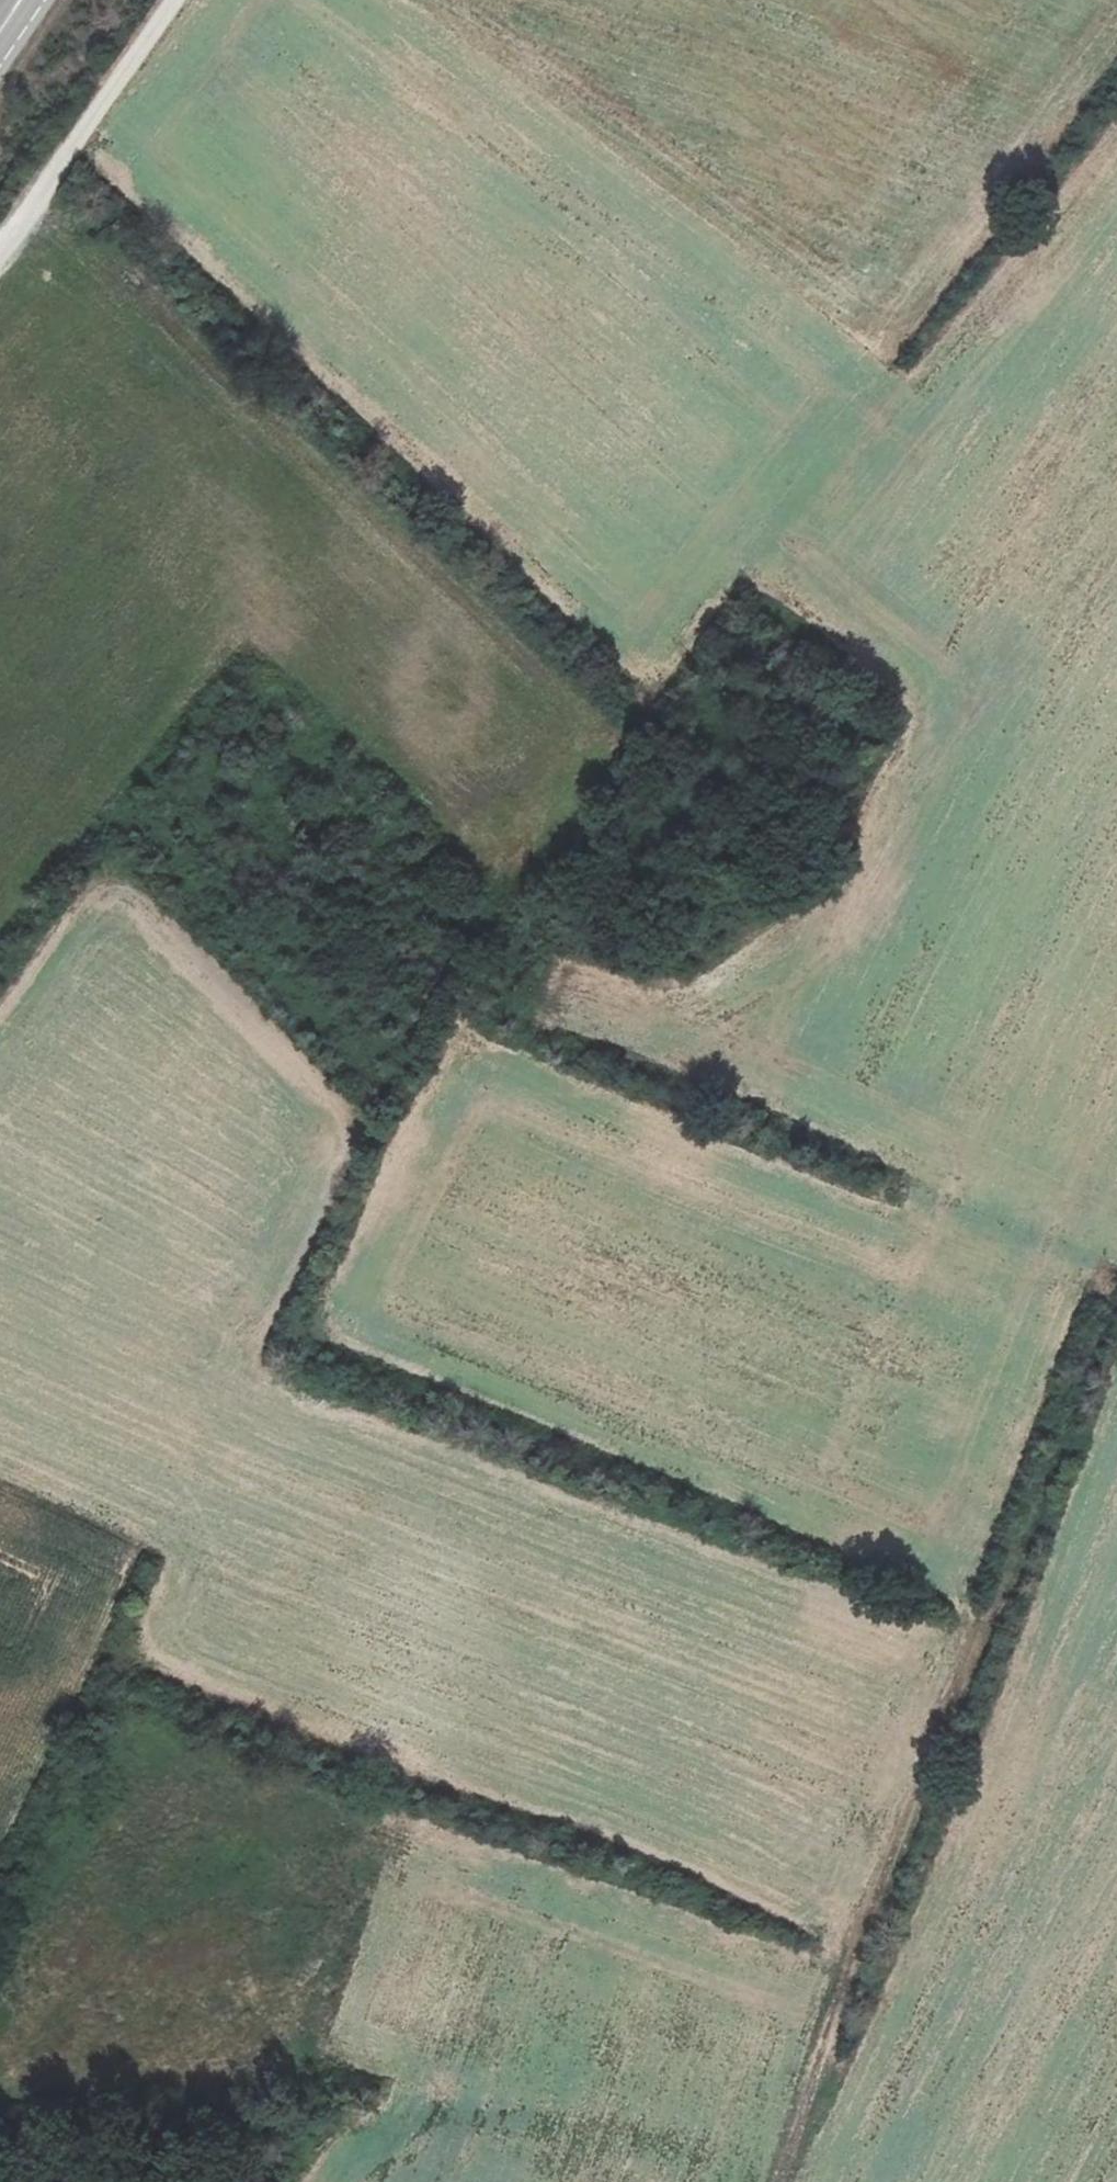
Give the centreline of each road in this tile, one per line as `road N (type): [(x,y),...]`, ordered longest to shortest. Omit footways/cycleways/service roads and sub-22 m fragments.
road 1 (unclassified): [(0,246),(174,0)]

